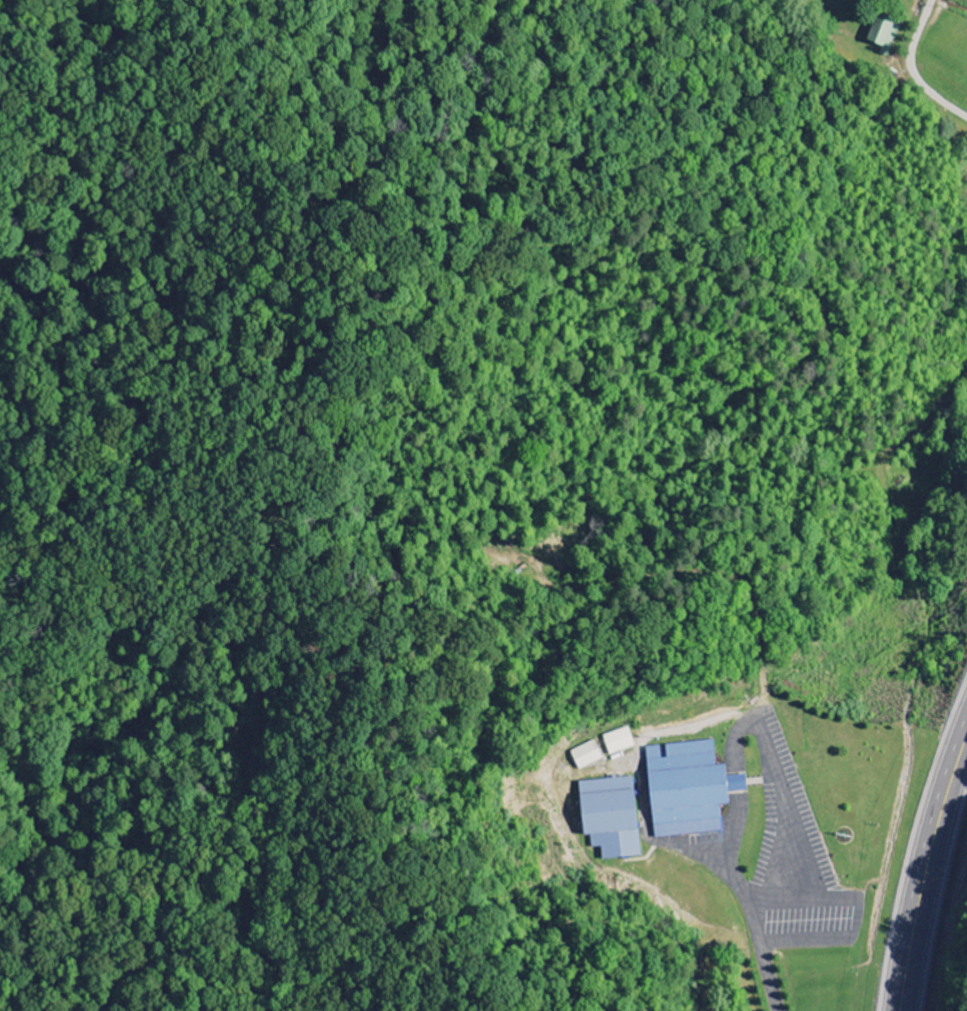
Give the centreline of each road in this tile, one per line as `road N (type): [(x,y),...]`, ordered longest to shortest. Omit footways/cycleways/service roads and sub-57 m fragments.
road 1 (trunk): [(900,1010),(934,836),(966,727)]

